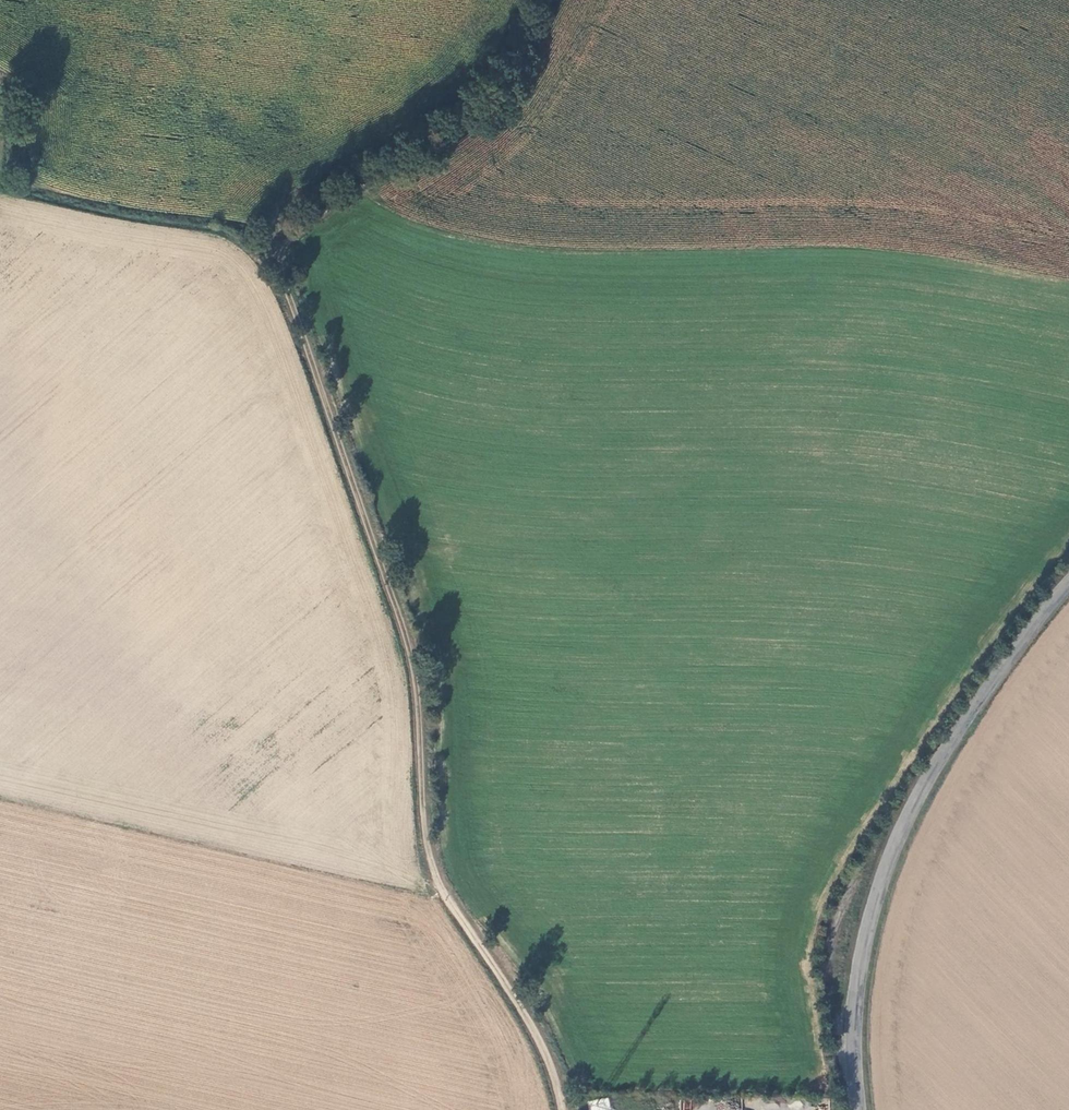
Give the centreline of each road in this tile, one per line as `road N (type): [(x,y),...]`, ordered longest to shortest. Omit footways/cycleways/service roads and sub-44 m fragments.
road 1 (track): [(563,1109),(541,1044),(440,885),(429,851),(409,645),(280,256),(351,191),(484,105),(551,0)]
road 2 (unclassified): [(860,1109),(857,991),(880,881),(932,770),(1068,583)]

